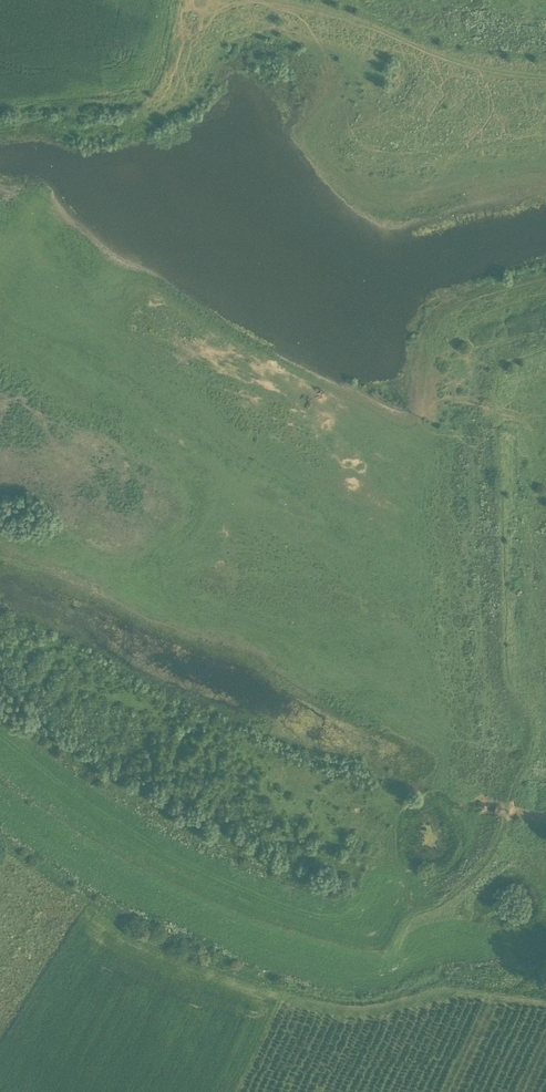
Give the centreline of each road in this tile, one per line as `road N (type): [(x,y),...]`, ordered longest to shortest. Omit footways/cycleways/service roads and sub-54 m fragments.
road 1 (track): [(0,772),(69,830),(190,895),(365,953),(391,945),(405,920),(436,908),(483,868),(532,753),(535,721),(507,673),(498,388),(515,363),(545,354)]
road 2 (track): [(276,0),(480,67),(545,75)]
road 3 (track): [(545,1003),(449,997),(356,1017),(281,1000)]

